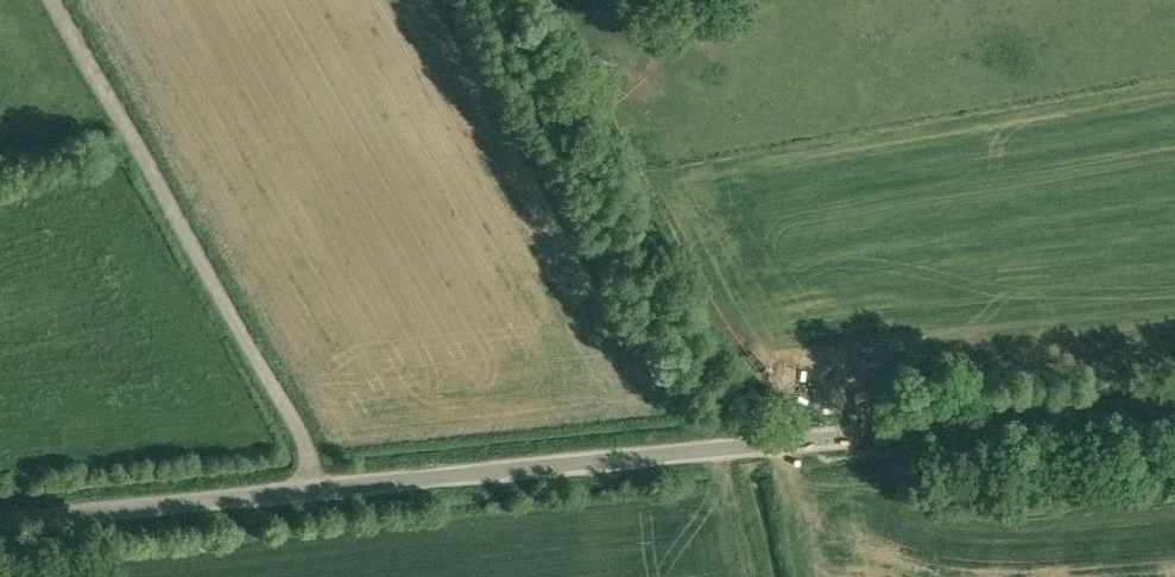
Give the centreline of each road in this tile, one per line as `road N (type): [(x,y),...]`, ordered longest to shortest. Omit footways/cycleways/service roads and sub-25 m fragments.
road 1 (tertiary): [(1174,401),(0,520)]
road 2 (track): [(319,487),(60,0)]

